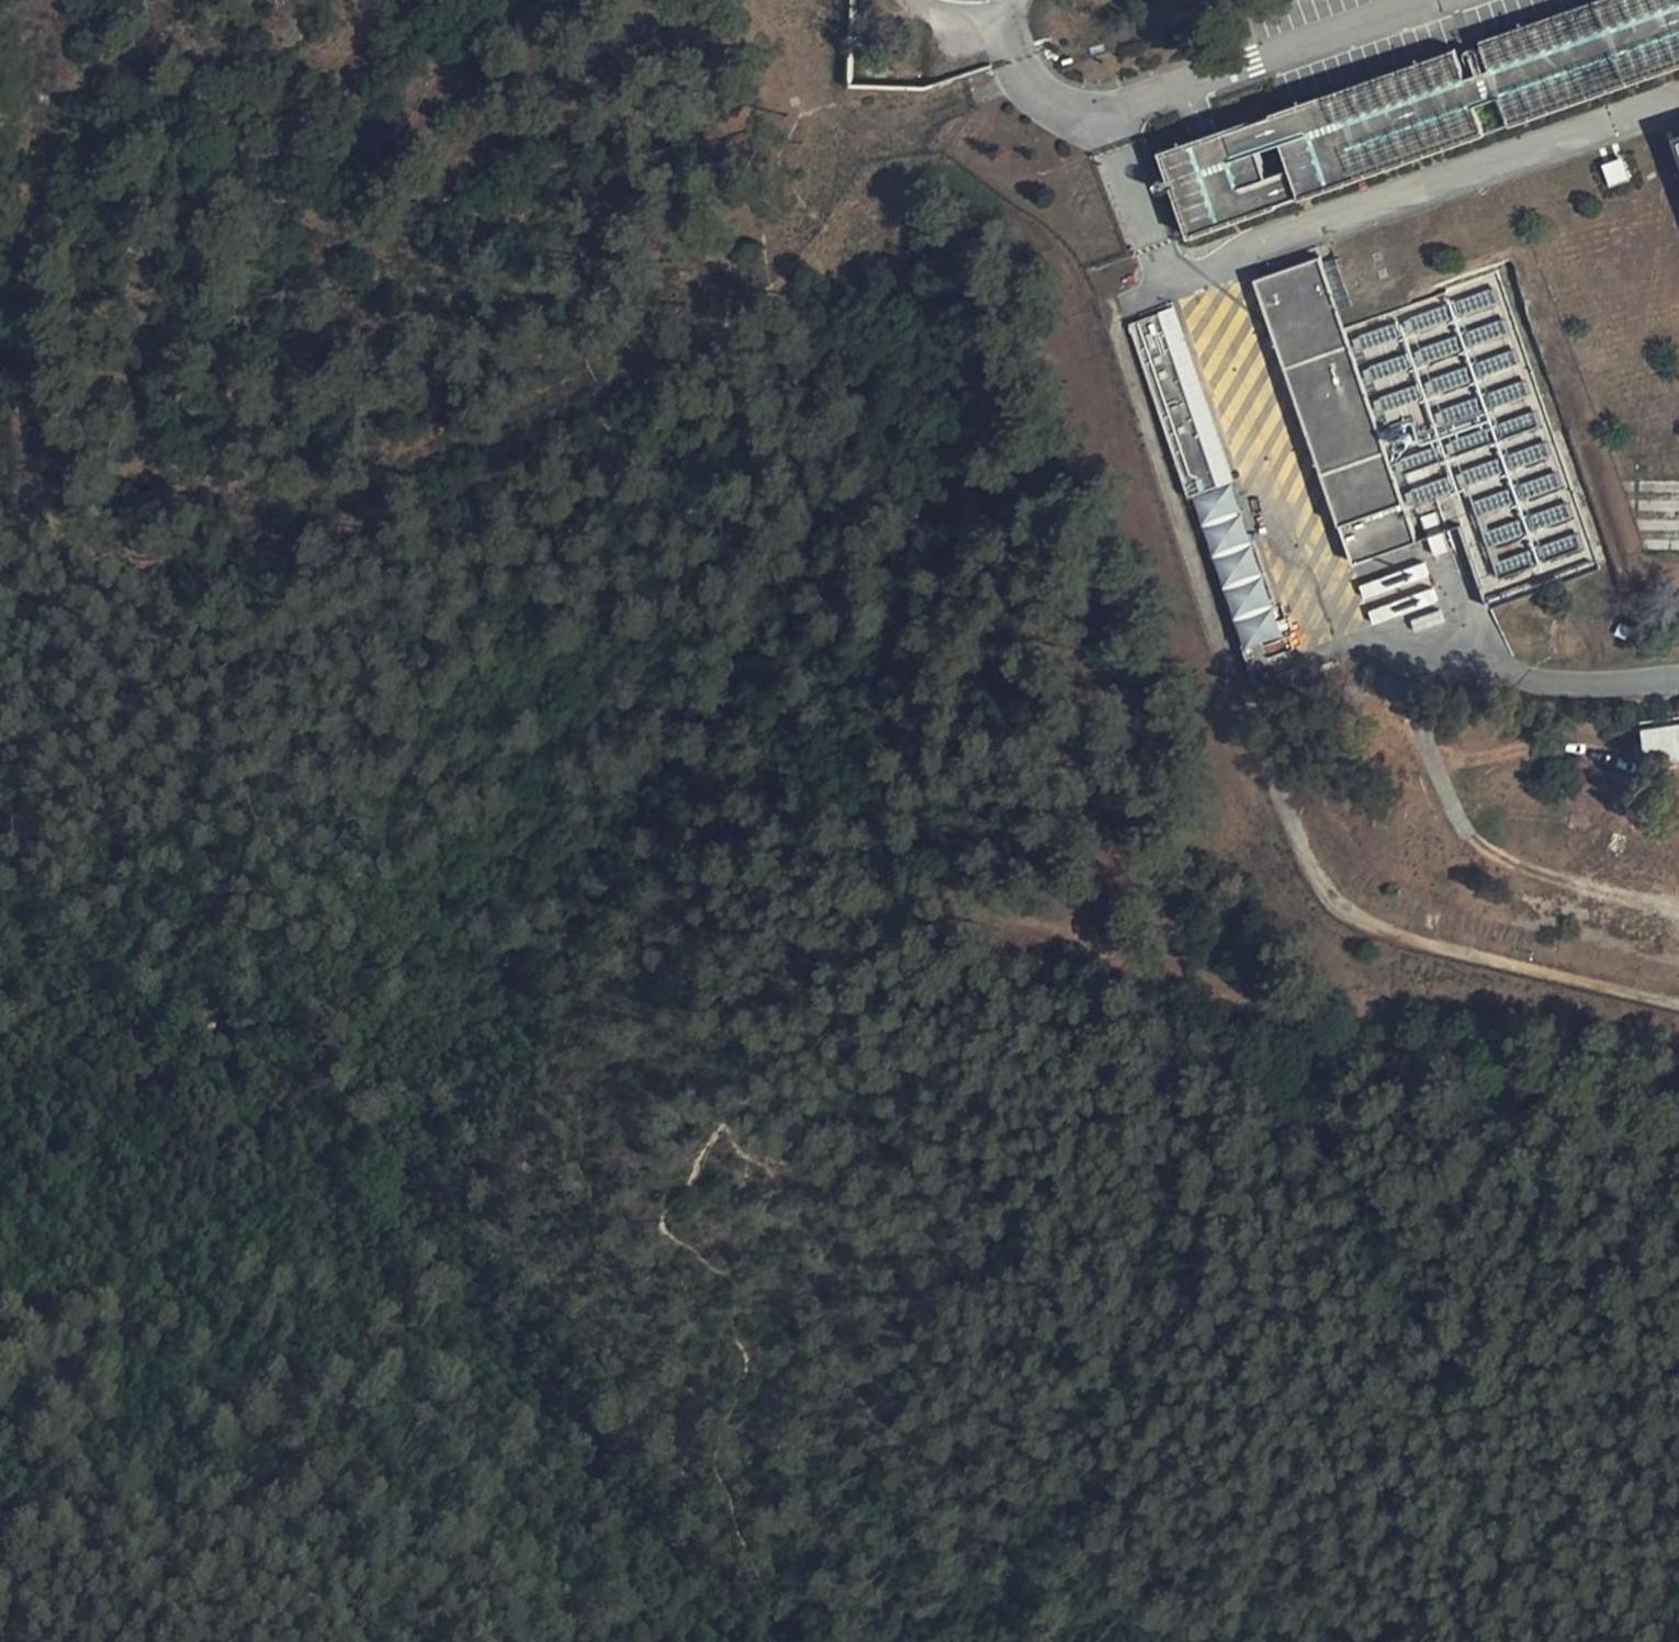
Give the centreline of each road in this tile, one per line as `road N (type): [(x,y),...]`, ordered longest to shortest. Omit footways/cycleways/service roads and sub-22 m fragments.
road 1 (track): [(888,379),(953,467),(887,668),(909,851),(959,895),(1336,1053),(1678,1120)]

